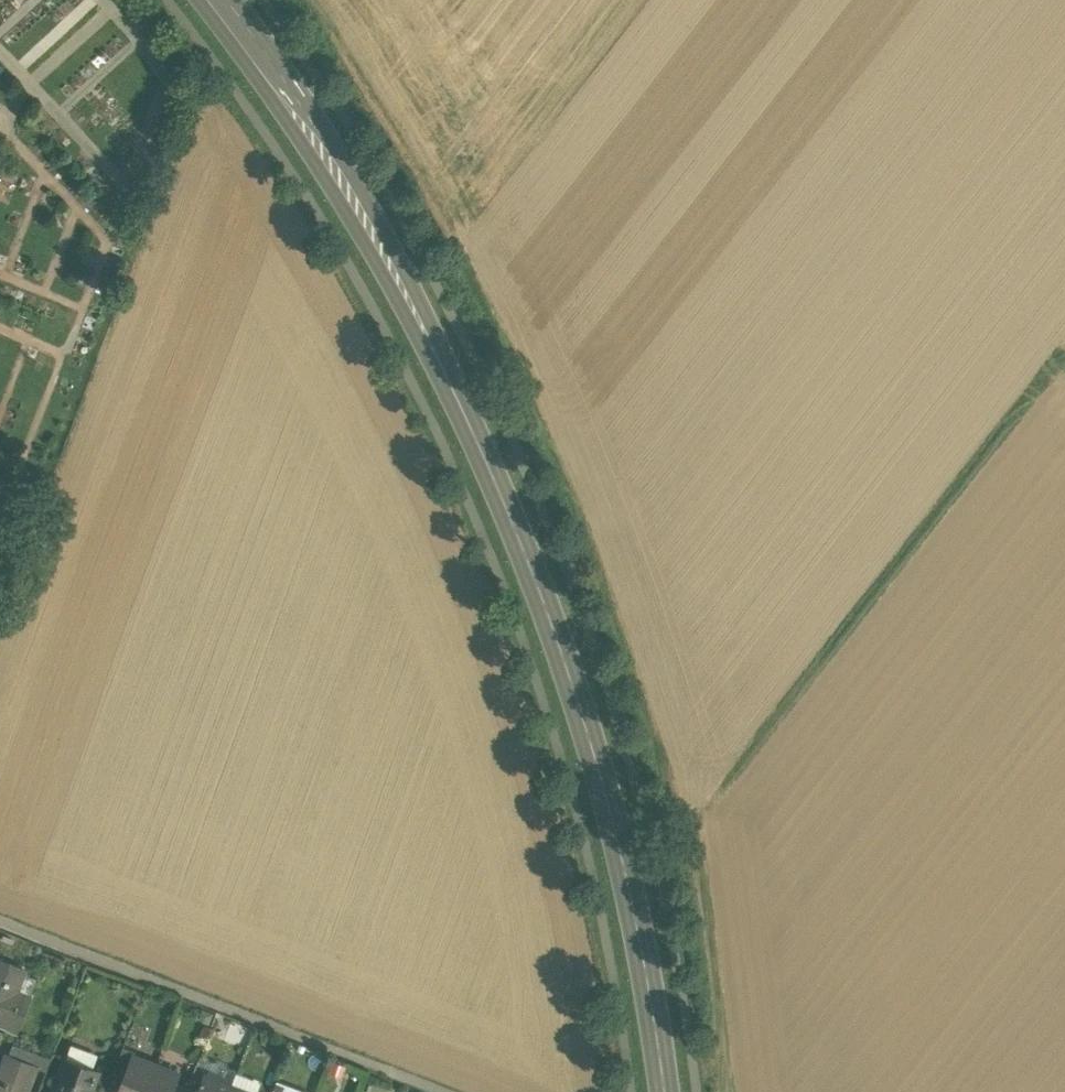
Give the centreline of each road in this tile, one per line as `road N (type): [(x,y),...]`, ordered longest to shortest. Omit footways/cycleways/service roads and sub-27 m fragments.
road 1 (secondary): [(665,1091),(628,876),(541,595),(422,329),(277,70),(224,0)]
road 2 (track): [(724,1091),(722,1036),(691,870),(703,817),(1060,359),(1064,363)]

